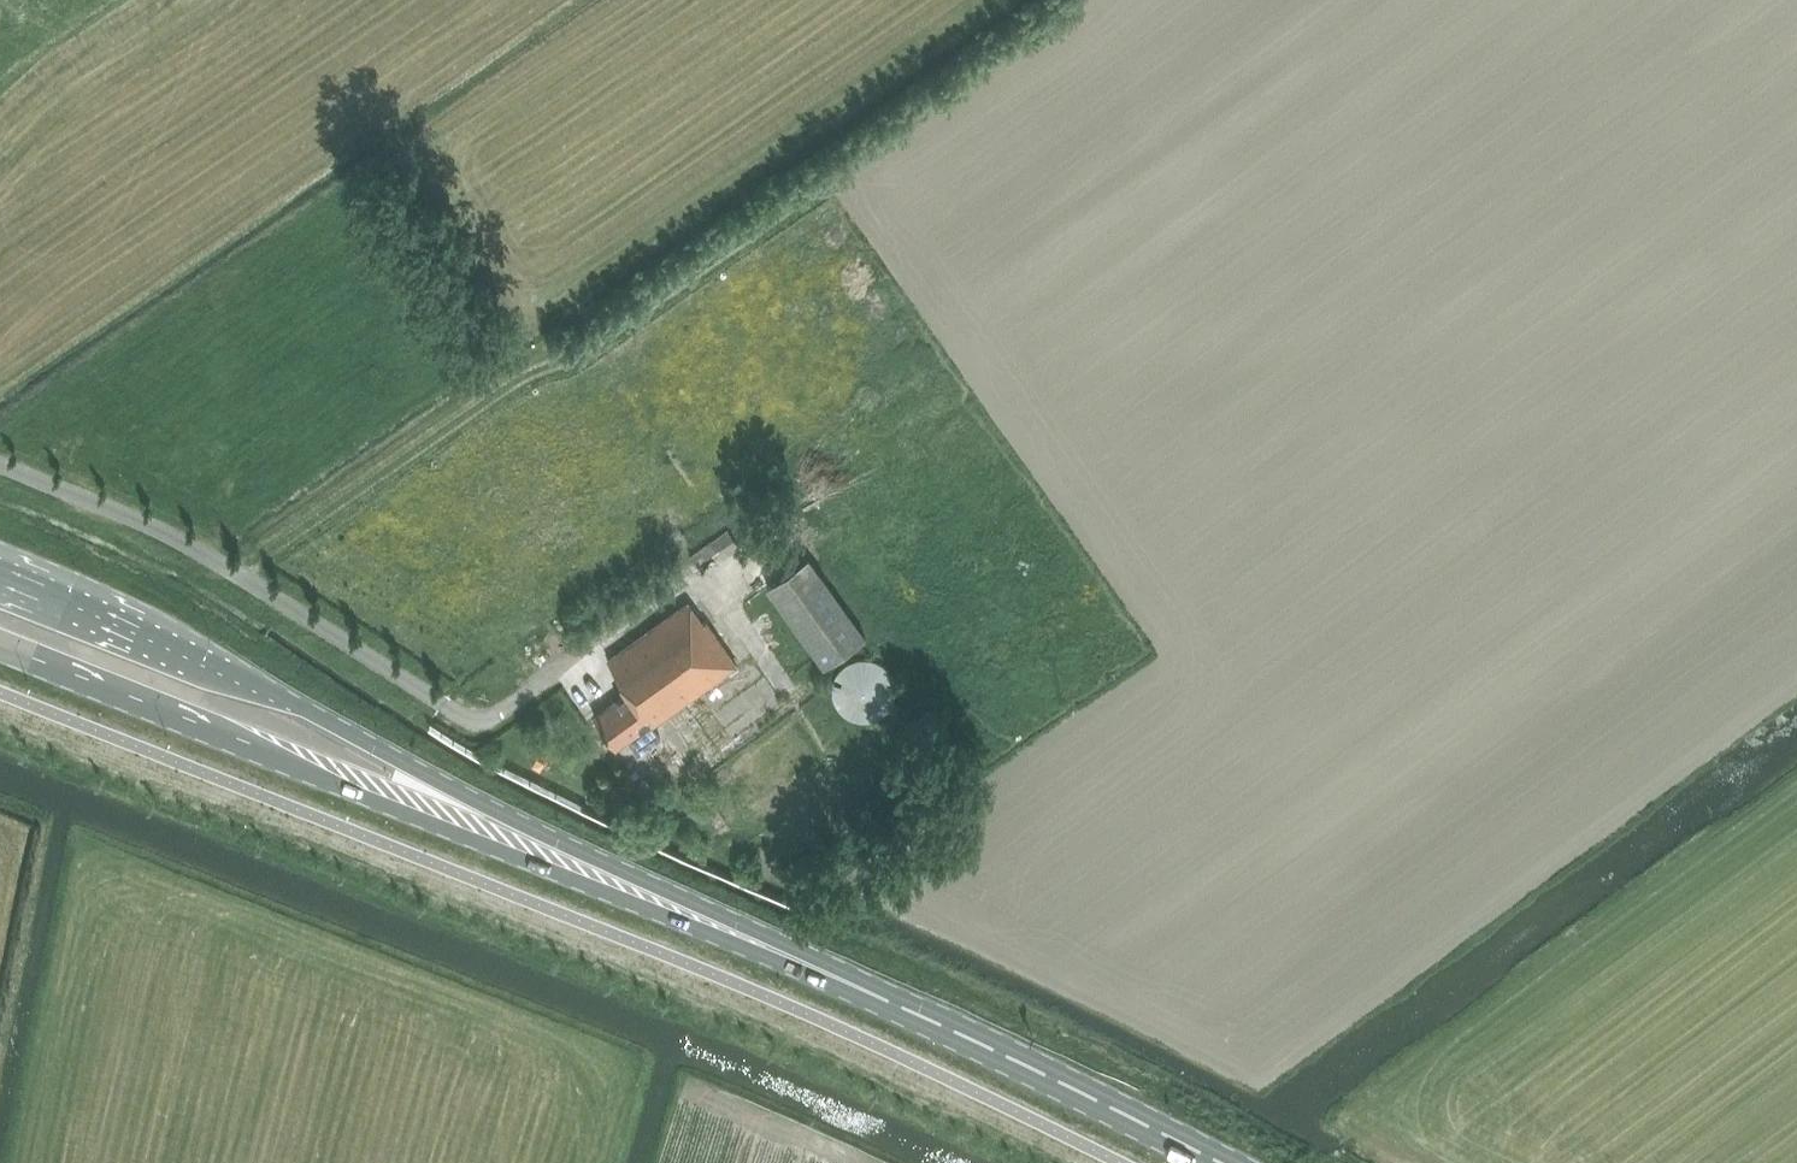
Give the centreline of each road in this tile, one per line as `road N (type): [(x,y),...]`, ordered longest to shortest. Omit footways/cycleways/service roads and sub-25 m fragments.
road 1 (primary): [(1215,1162),(951,1030),(592,878)]
road 2 (primary): [(592,878),(400,764),(199,664),(0,580)]
road 3 (primary): [(0,650),(592,878)]
road 4 (unclassified): [(0,467),(229,567),(441,704)]

